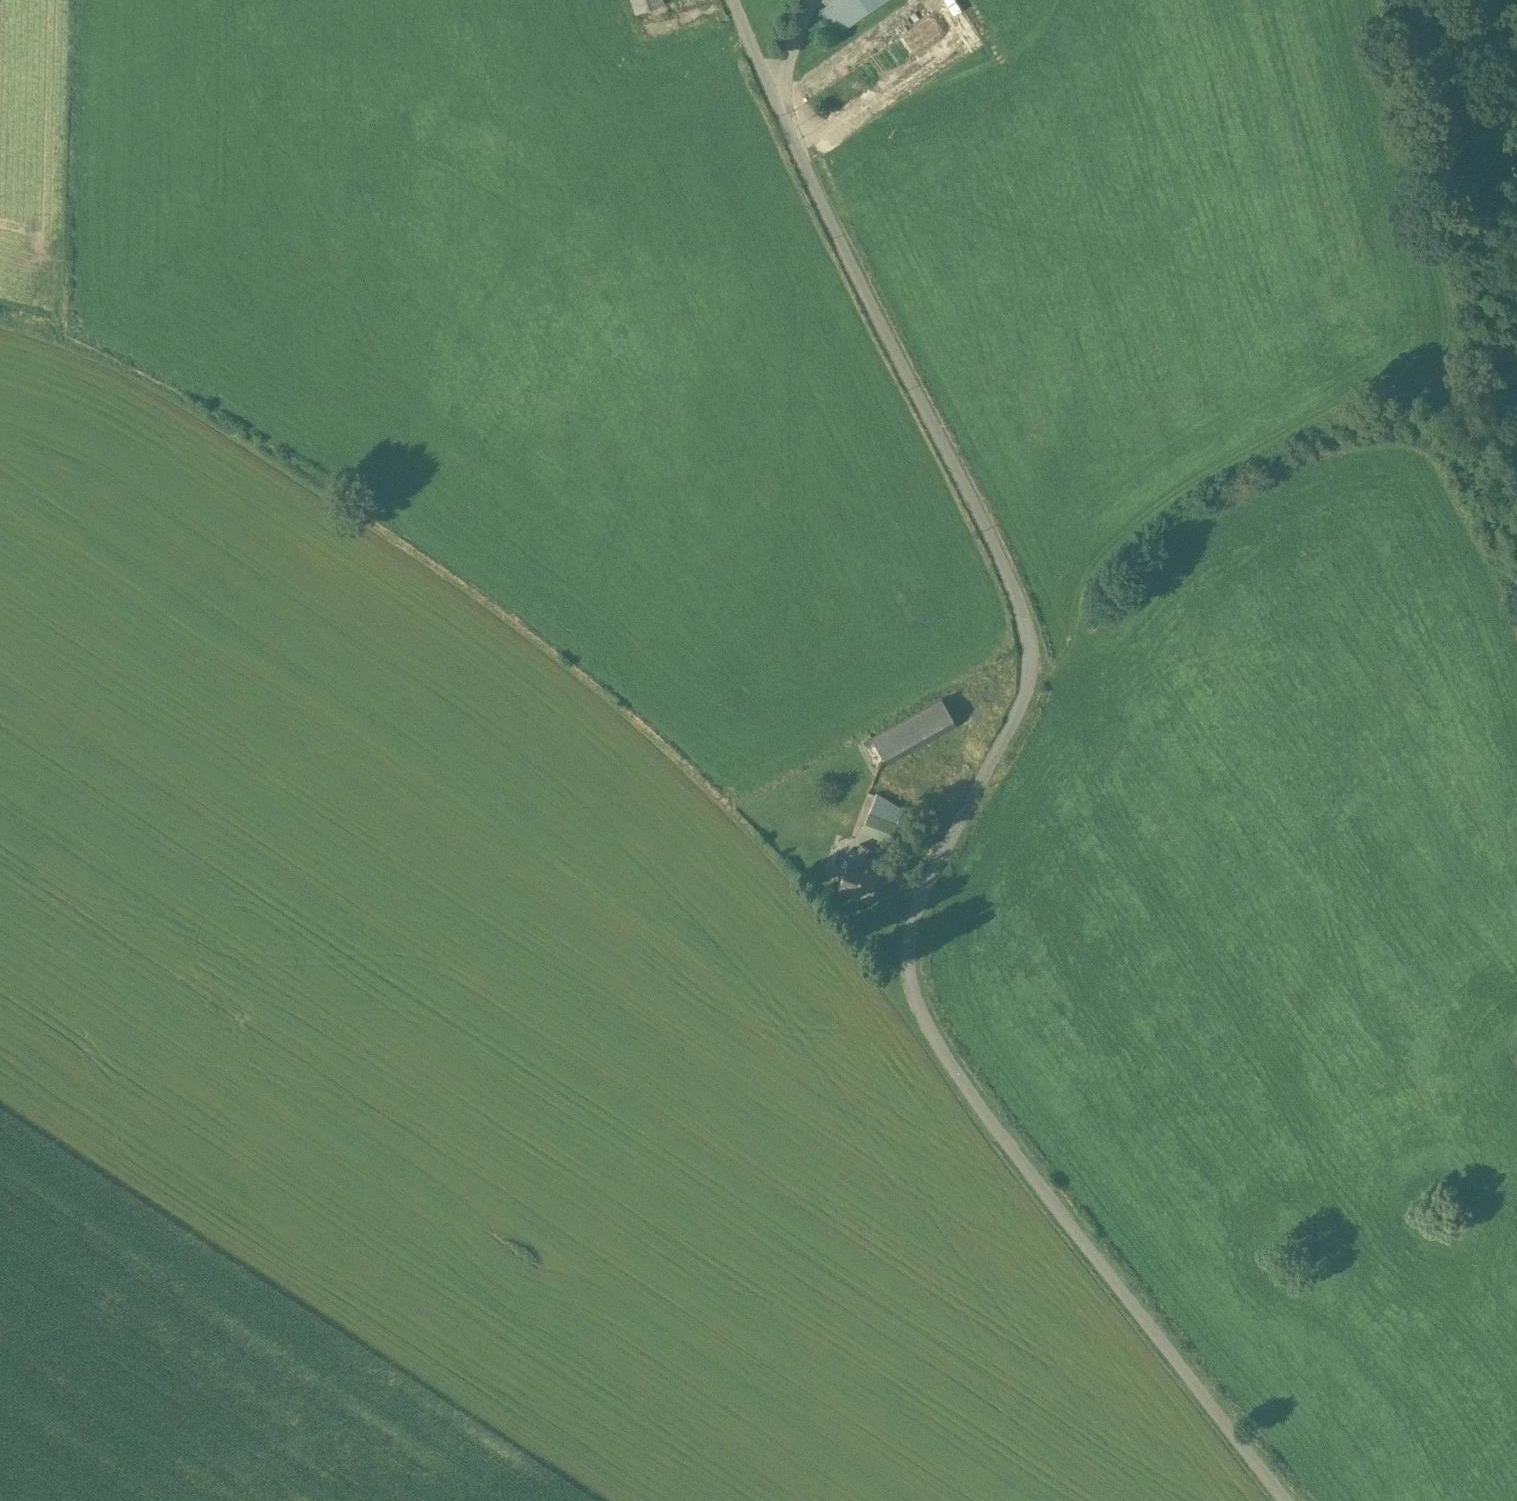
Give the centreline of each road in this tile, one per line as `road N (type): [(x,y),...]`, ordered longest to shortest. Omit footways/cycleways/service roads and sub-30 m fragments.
road 1 (unclassified): [(733,0),(870,307),(1007,566),(1028,653),(1025,688),(923,881),(907,925),(903,975),(965,1092),(1289,1500)]

